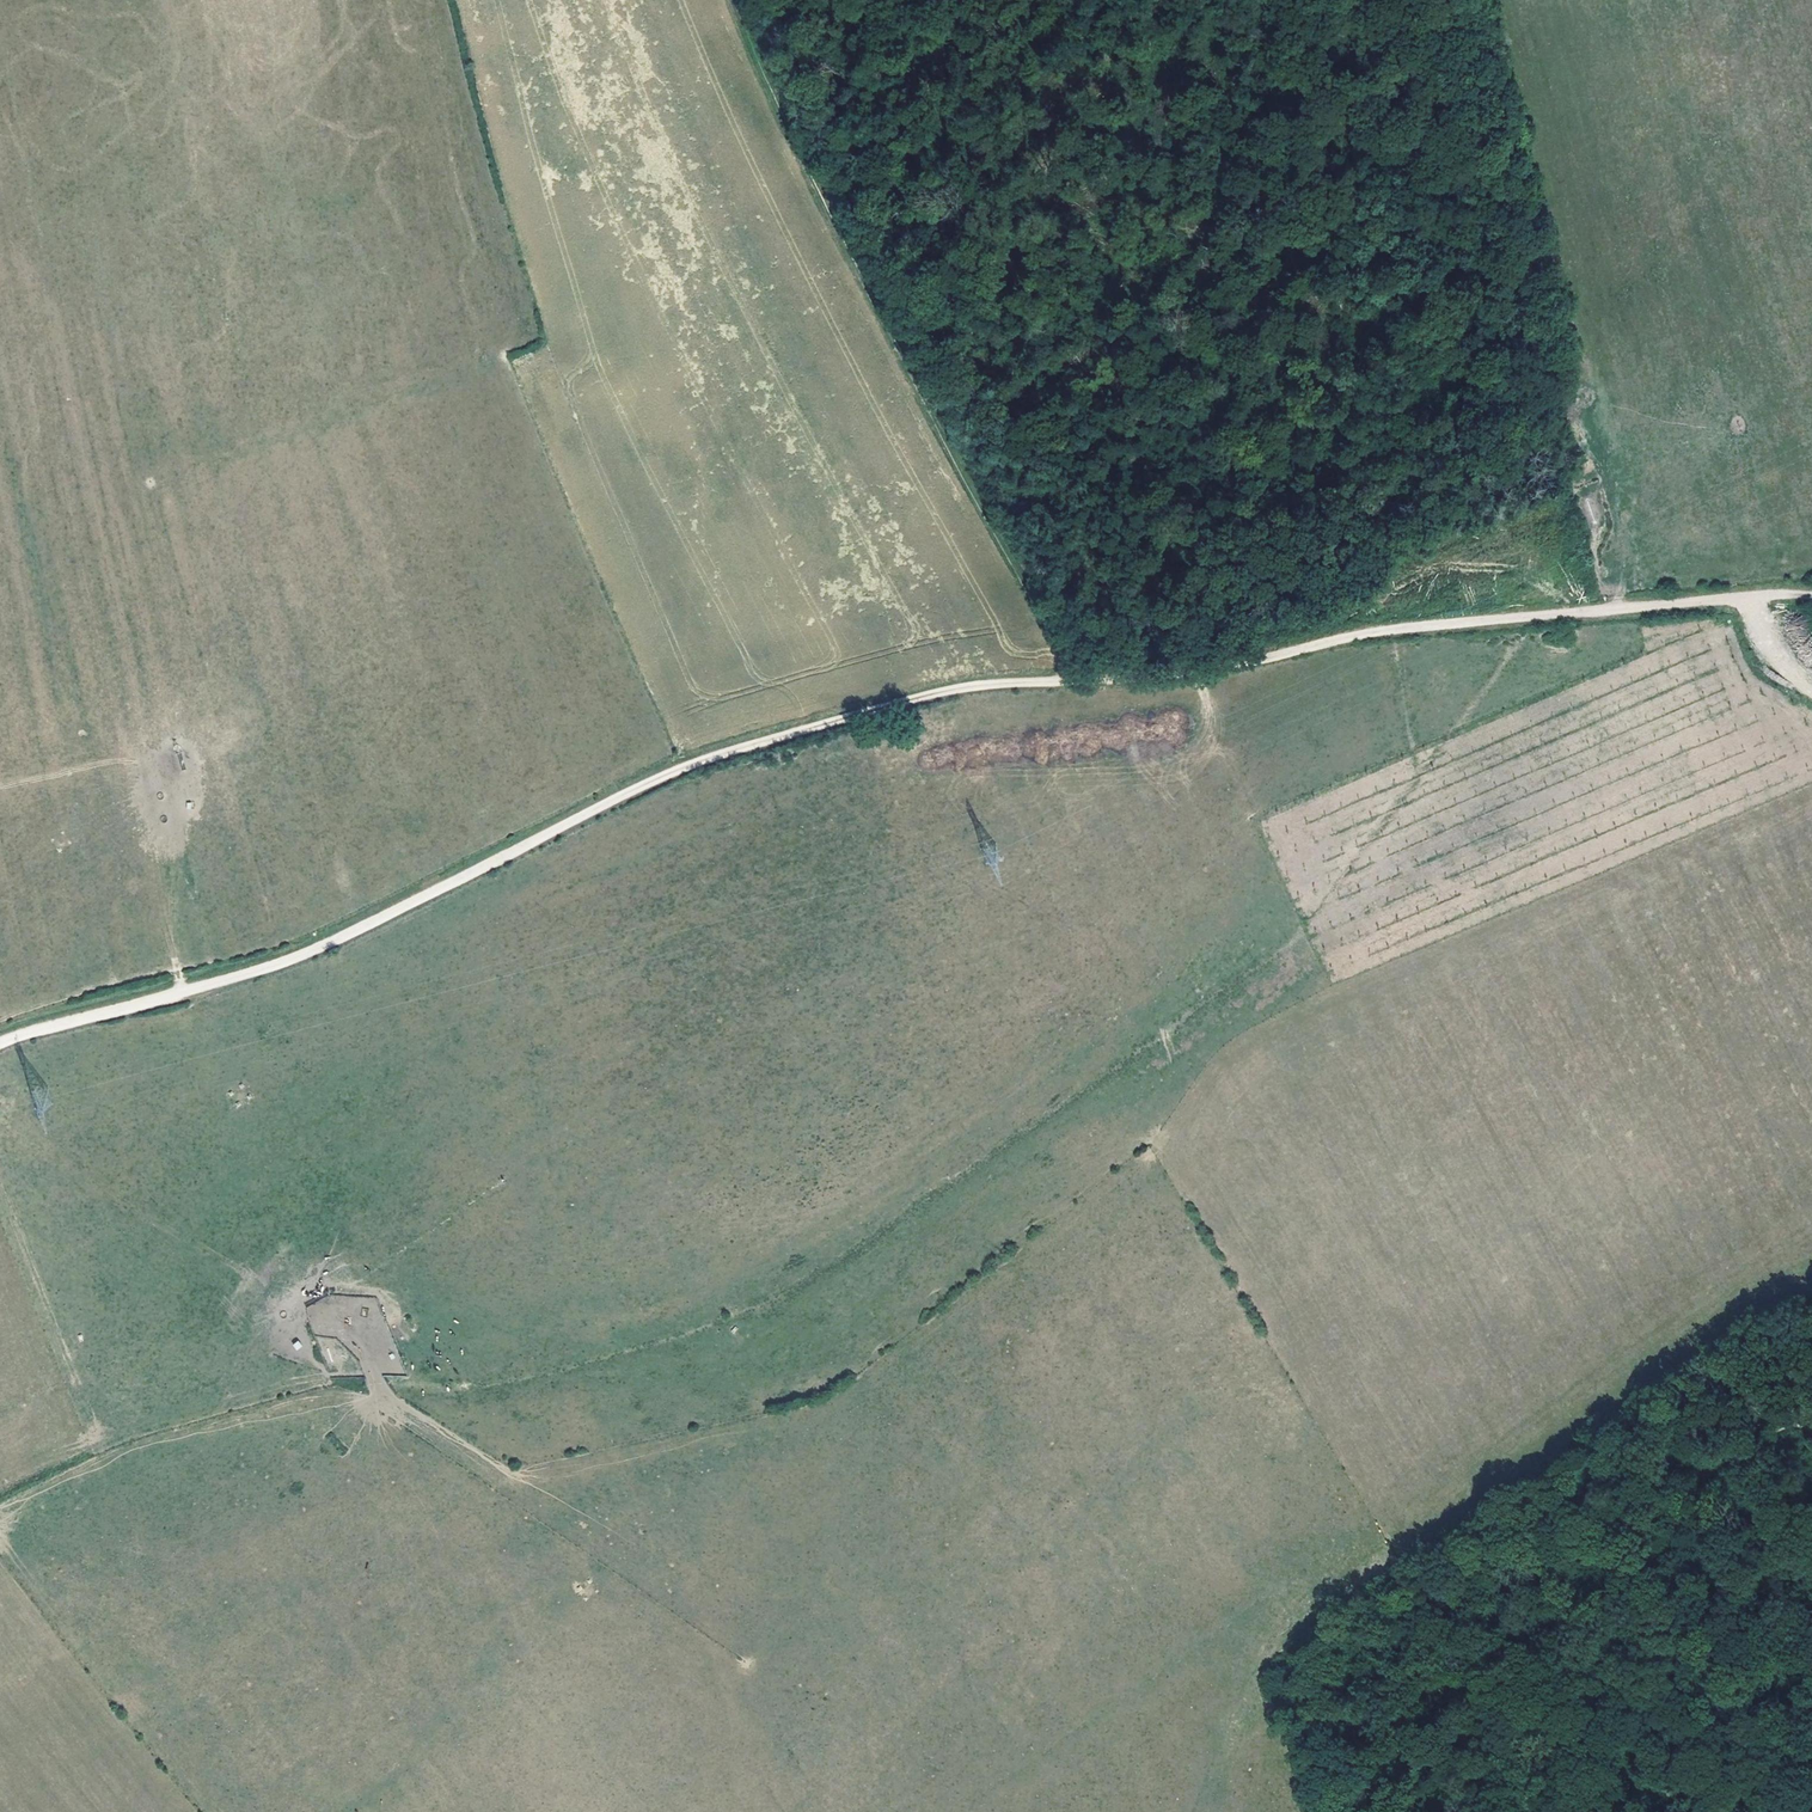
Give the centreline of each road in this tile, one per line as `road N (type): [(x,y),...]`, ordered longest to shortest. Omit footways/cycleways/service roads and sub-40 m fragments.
road 1 (track): [(0,1056),(90,1010),(288,953),(580,817),(792,735),(1079,672),(1462,617),(1737,594),(1811,598)]
road 2 (track): [(1430,1811),(1409,1726),(1777,1423),(1811,1427)]
road 3 (track): [(1737,594),(1781,663),(1811,687)]

